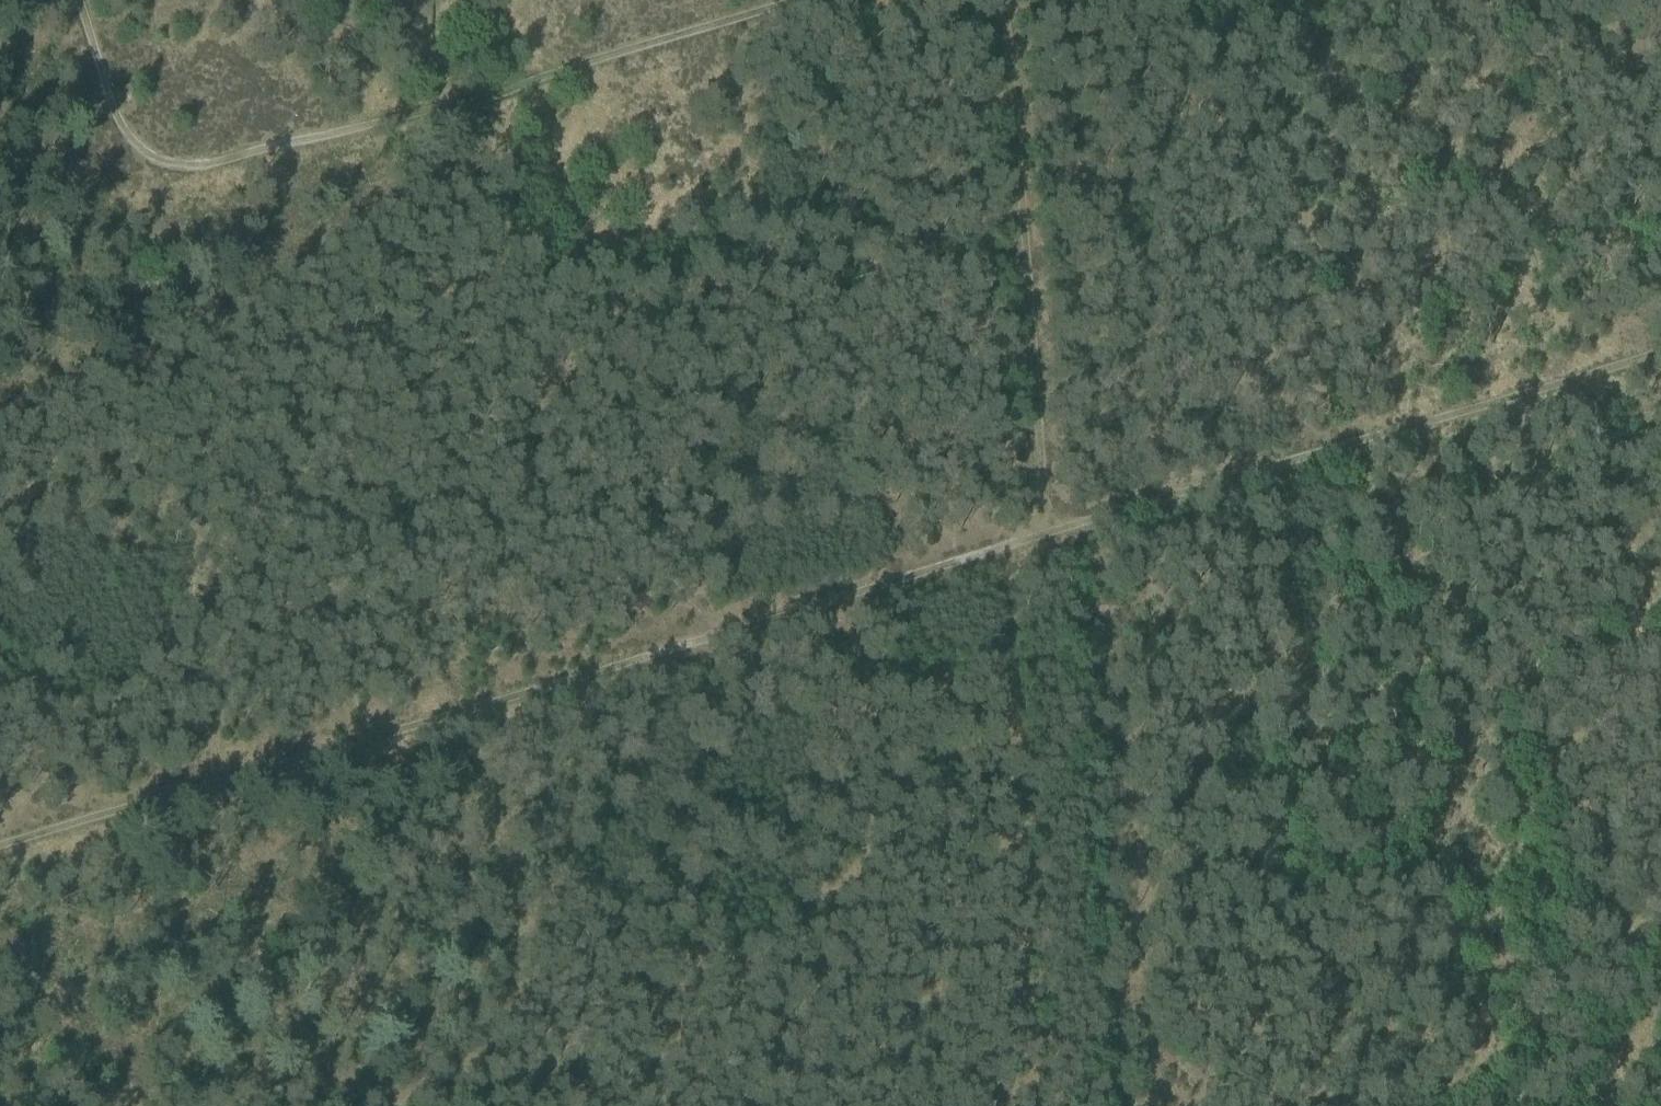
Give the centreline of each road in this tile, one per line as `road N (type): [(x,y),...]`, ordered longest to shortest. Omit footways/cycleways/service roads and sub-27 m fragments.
road 1 (track): [(0,863),(1660,356)]
road 2 (track): [(70,0),(121,132),(167,151),(327,119),(723,0)]

